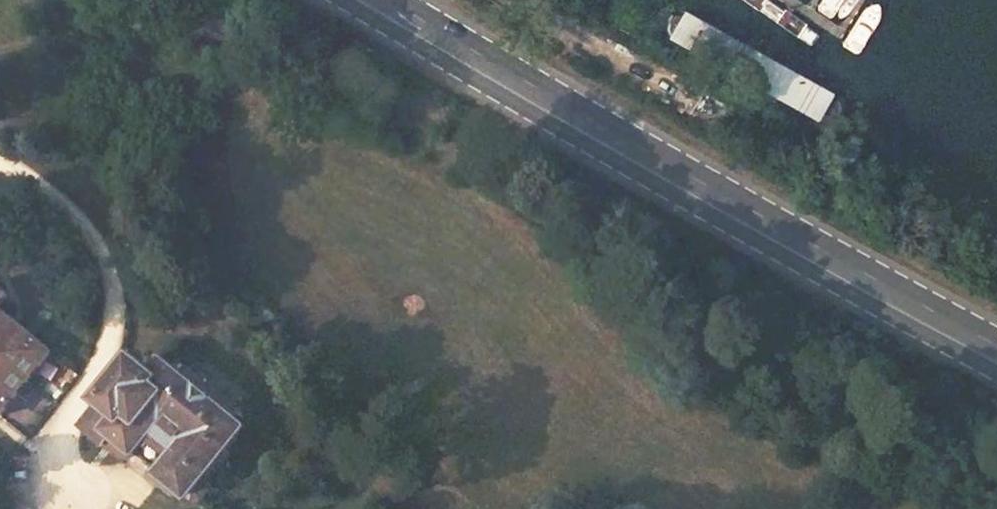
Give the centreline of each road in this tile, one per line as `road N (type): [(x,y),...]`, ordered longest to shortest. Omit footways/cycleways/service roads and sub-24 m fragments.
road 1 (primary): [(372,0),(996,354)]

